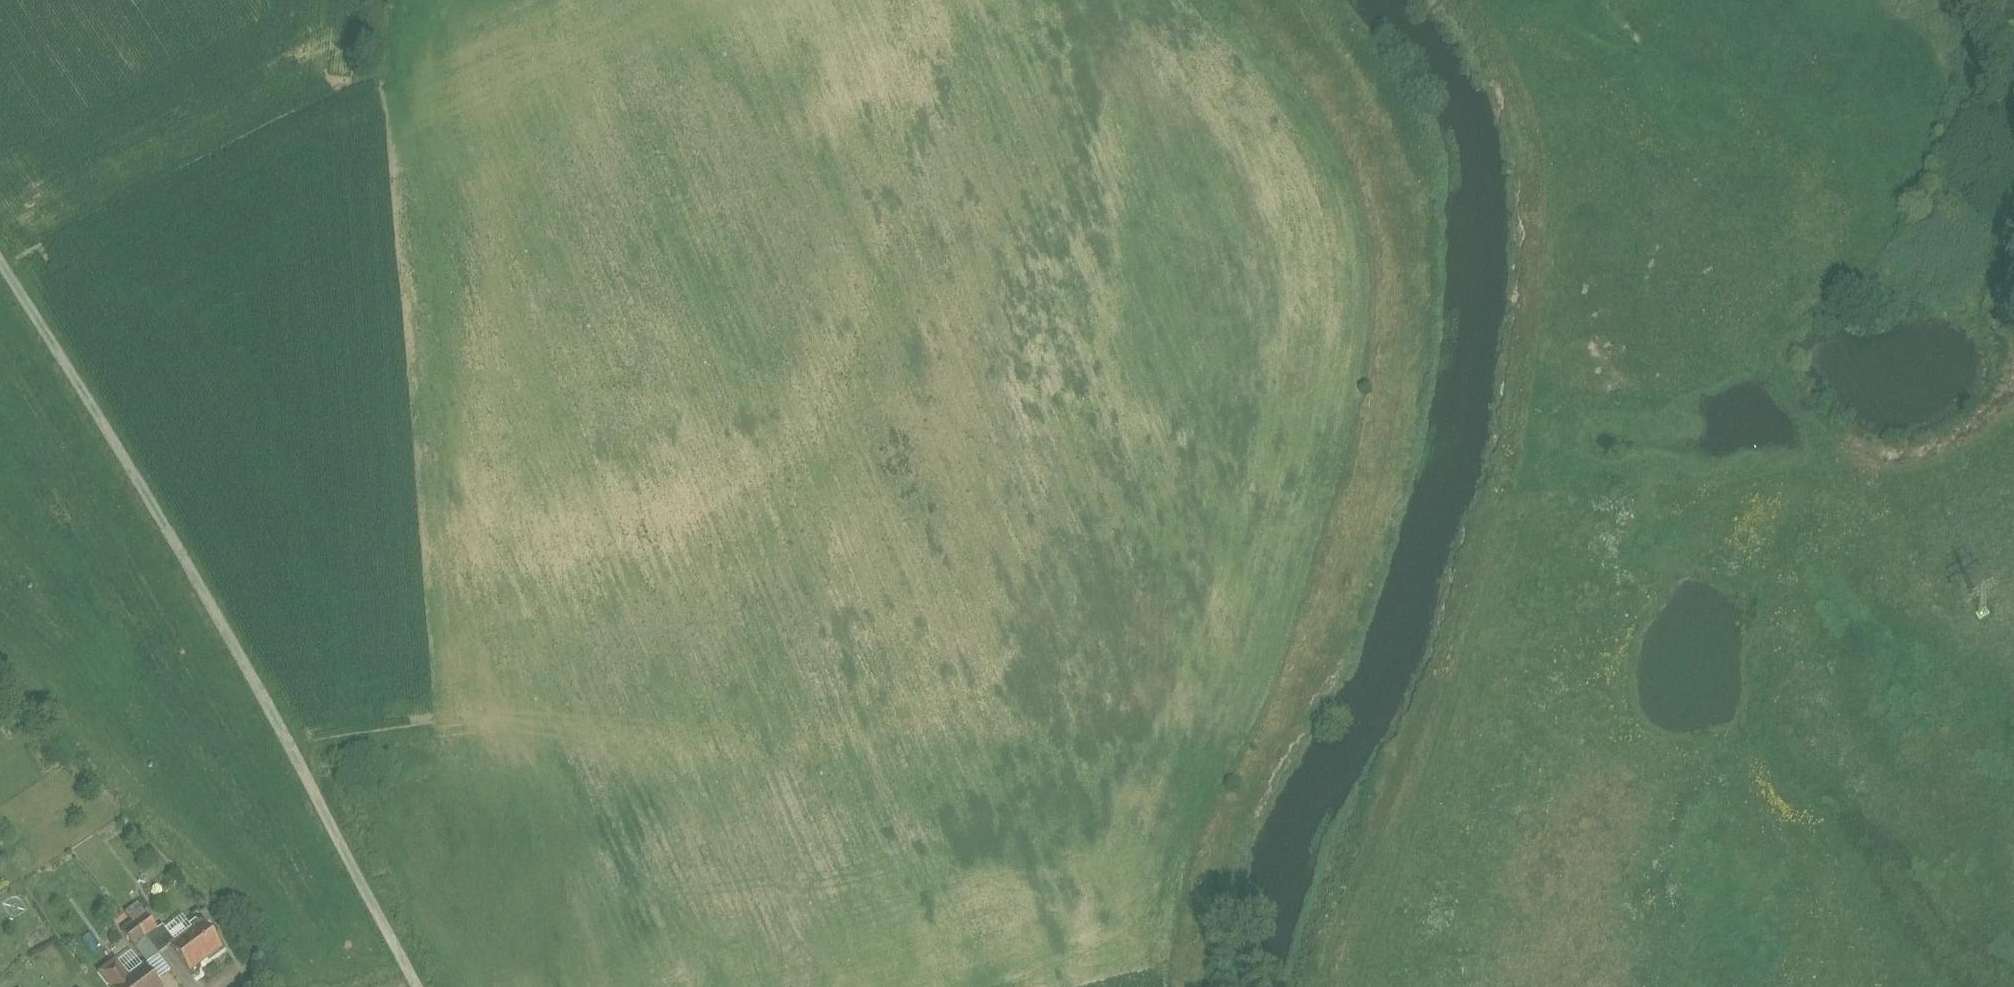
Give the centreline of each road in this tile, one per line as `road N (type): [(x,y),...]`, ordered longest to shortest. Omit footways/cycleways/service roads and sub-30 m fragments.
road 1 (unclassified): [(0,247),(174,523),(425,986)]

